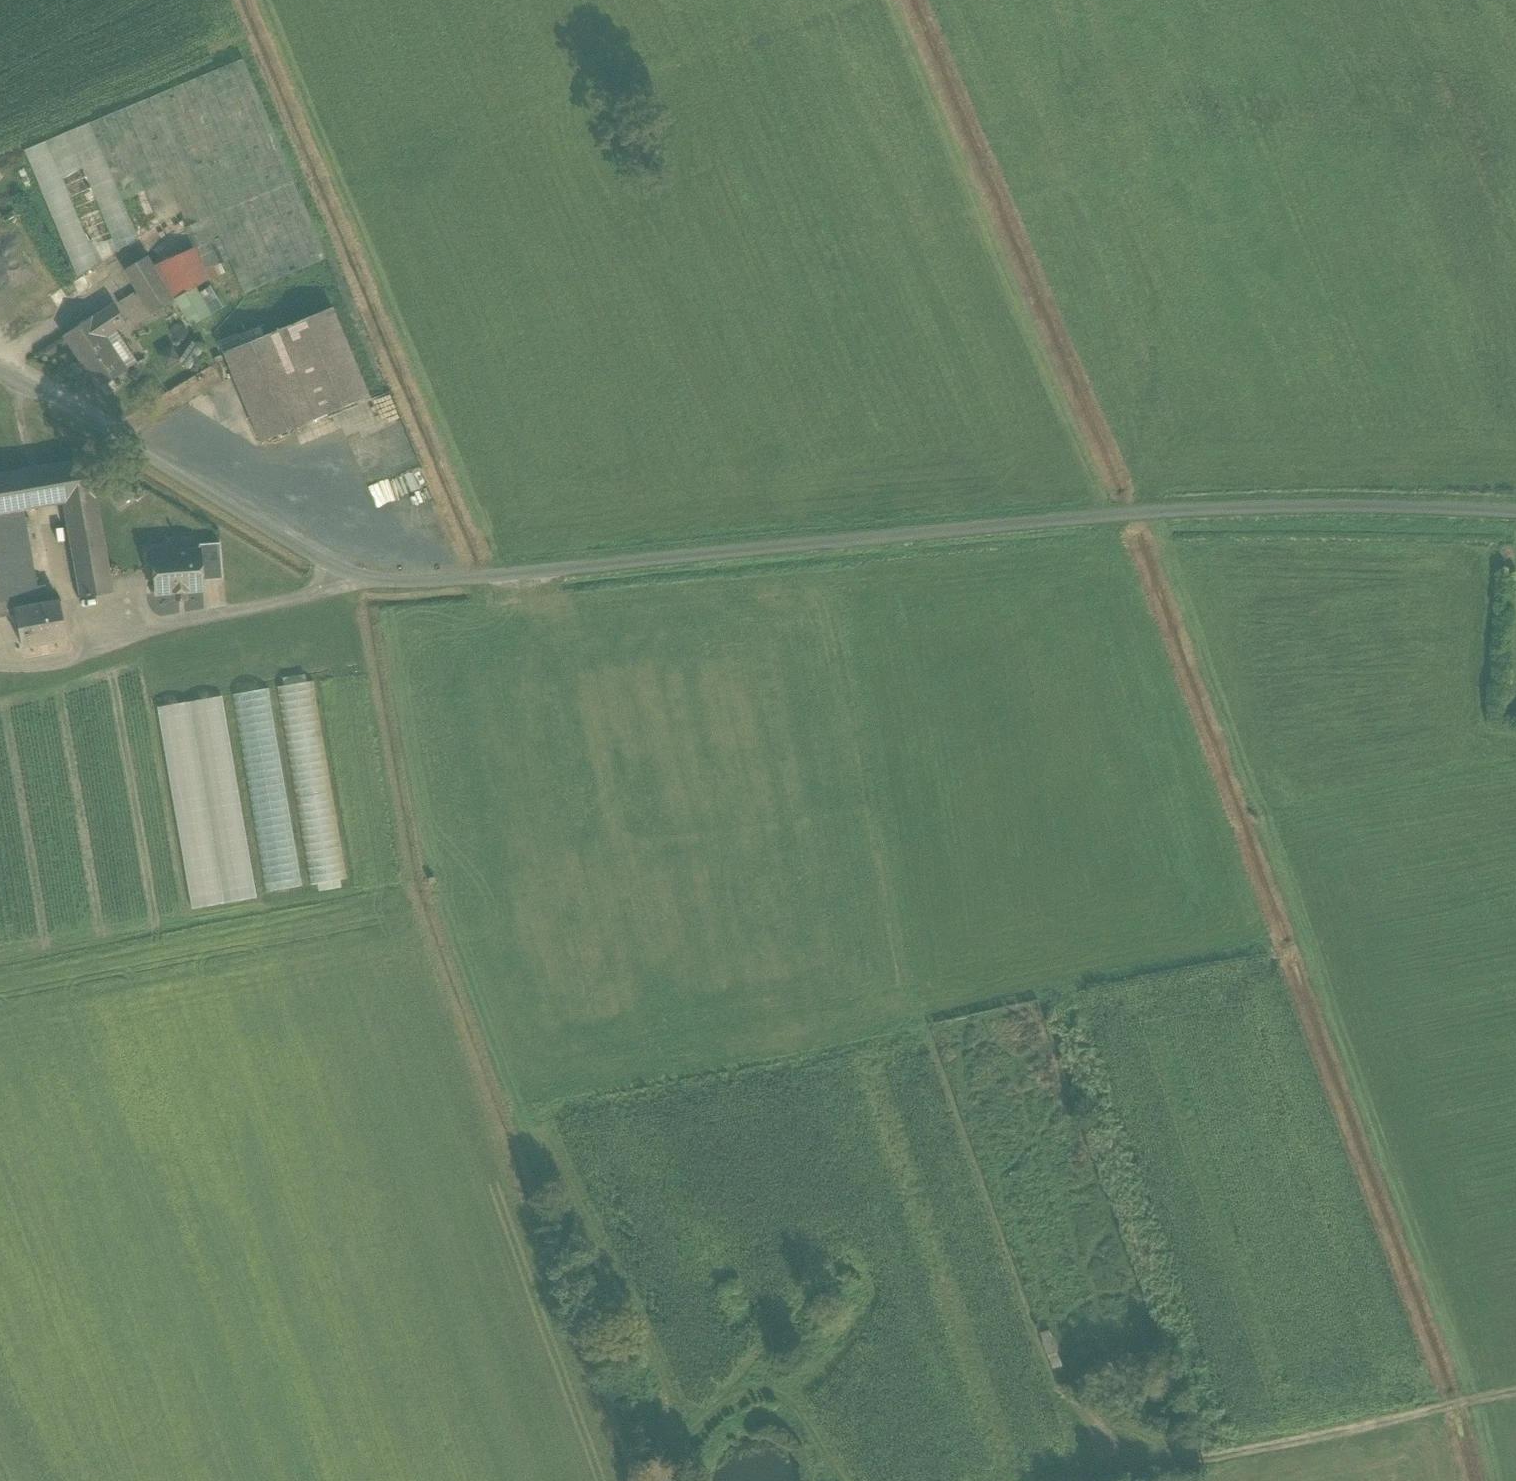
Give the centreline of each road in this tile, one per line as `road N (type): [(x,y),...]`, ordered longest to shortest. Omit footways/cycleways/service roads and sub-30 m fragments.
road 1 (unclassified): [(0,375),(19,377),(324,559),(425,582),(1146,511),(1515,513)]
road 2 (track): [(1515,1393),(1215,1459),(1137,1462),(1088,1480)]
road 3 (track): [(349,565),(303,597),(114,635)]

